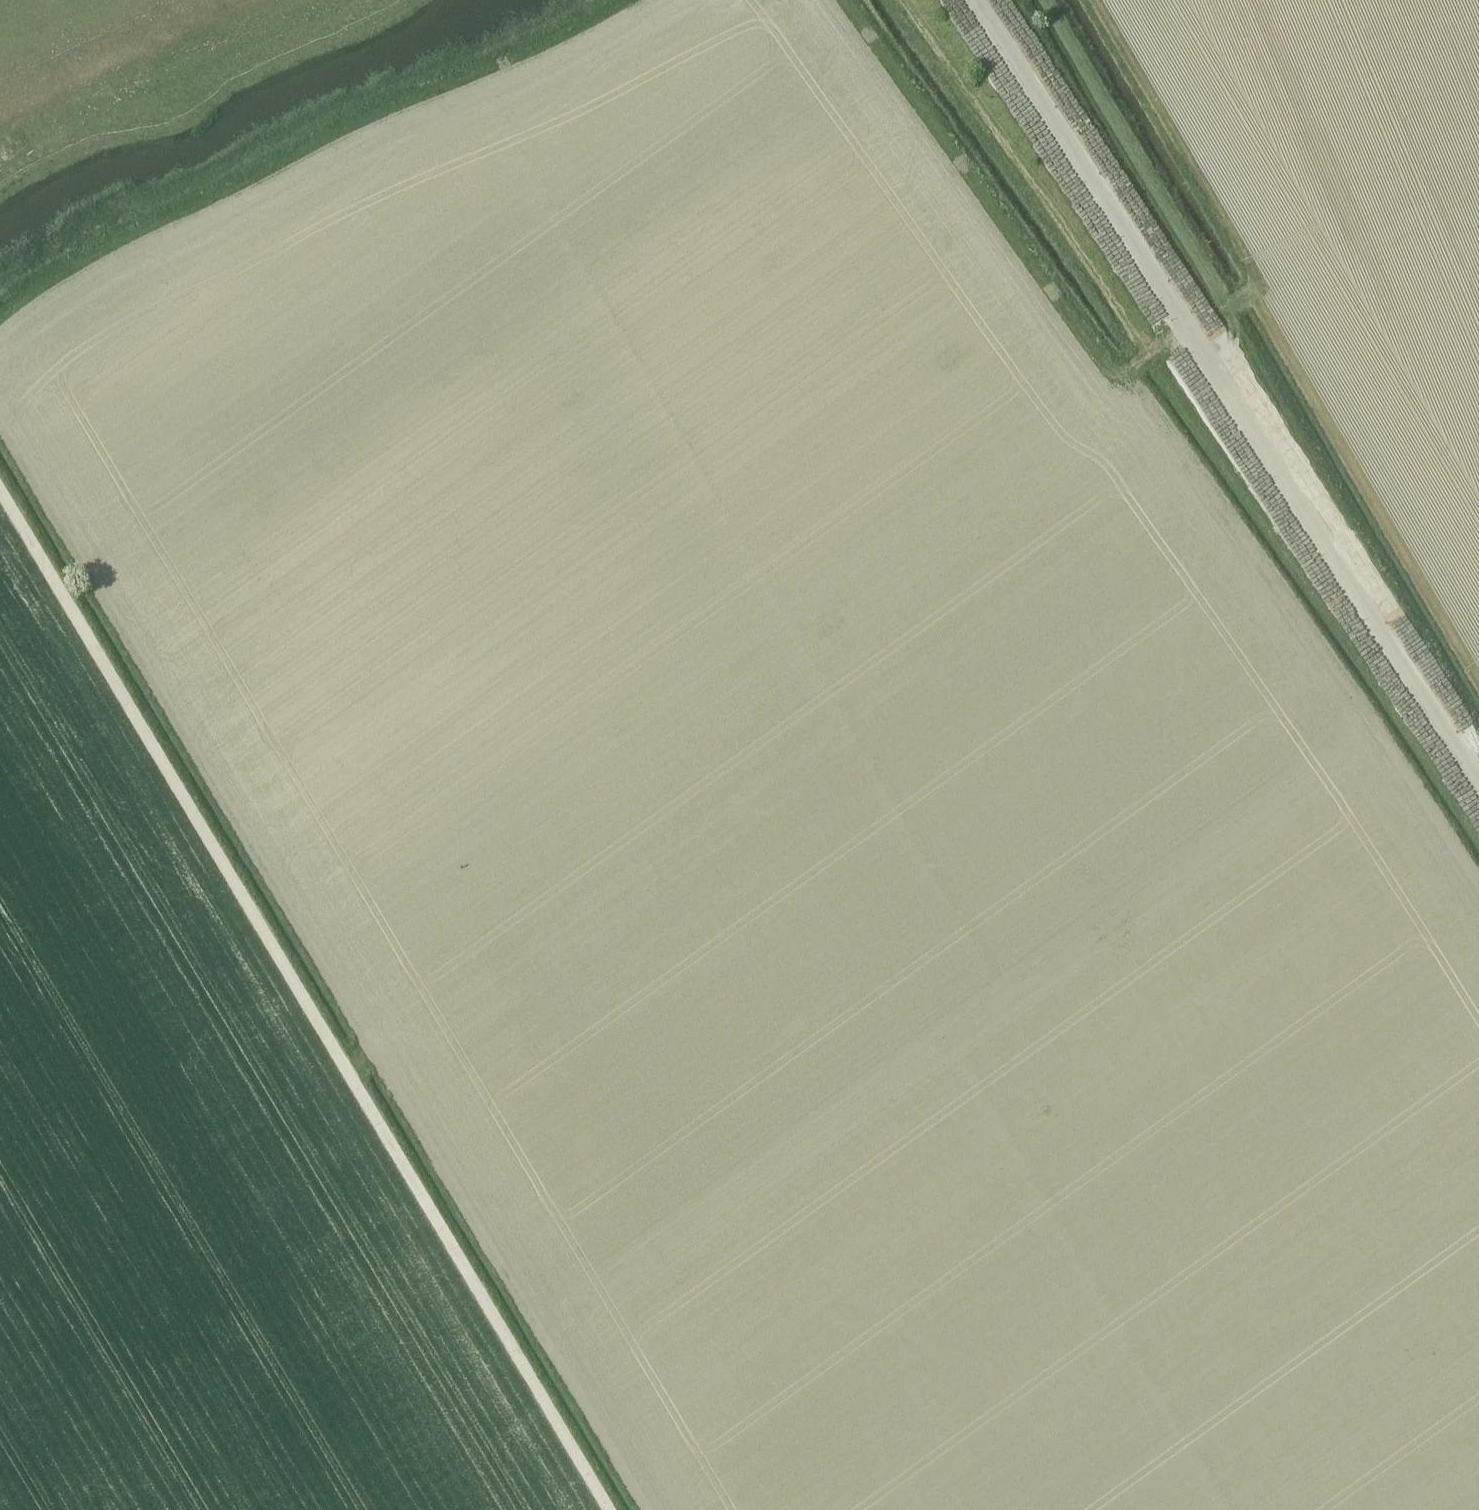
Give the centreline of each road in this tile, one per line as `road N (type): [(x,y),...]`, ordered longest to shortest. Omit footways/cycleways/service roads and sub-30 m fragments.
road 1 (track): [(605,1509),(0,497)]
road 2 (unclassified): [(1478,799),(978,0)]

